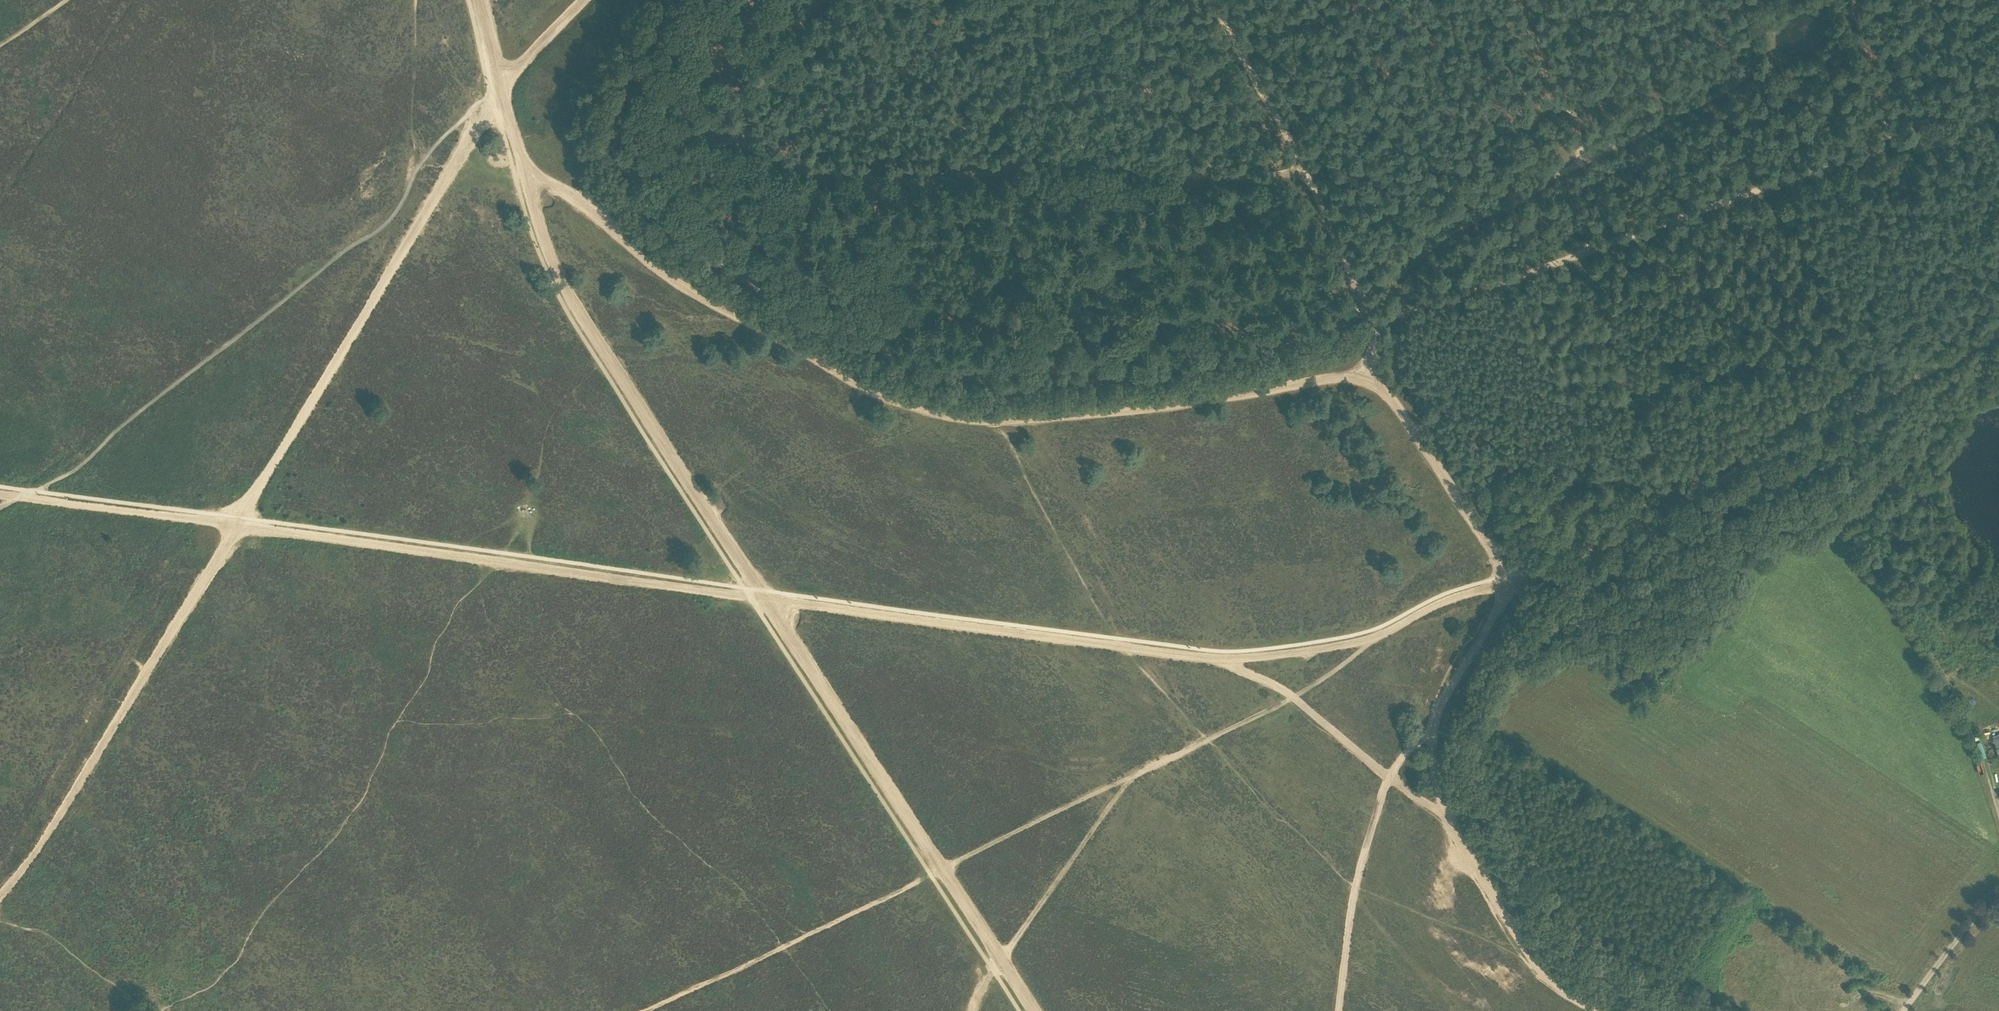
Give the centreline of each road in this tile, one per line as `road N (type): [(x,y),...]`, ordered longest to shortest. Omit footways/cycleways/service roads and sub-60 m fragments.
road 1 (track): [(528,173),(708,300),(905,404),(1054,418),(1364,377),(1383,389),(1506,581)]
road 2 (track): [(586,0),(502,91),(59,817),(0,894)]
road 3 (track): [(0,494),(764,598)]
road 4 (track): [(593,212),(675,166),(738,143),(823,178),(859,182),(1075,154),(1237,165),(1302,159)]
road 5 (track): [(476,0),(548,255),(764,598)]
road 6 (track): [(1202,0),(1320,190),(1376,336),(1529,567),(1540,570)]
road 7 (track): [(1377,325),(1576,246),(1998,99)]
road 8 (track): [(1506,581),(1651,516),(1998,335)]
road 9 (track): [(931,875),(1294,696),(1389,622)]
road 10 (track): [(764,598),(1035,1010)]
road 11 (track): [(629,189),(713,263),(868,351),(978,382),(1038,382)]
road 12 (track): [(764,598),(1223,660)]
road 13 (track): [(997,0),(1038,382)]
road 14 (track): [(1119,0),(1207,365)]
road 15 (track): [(1038,382),(1207,365),(1372,312)]
road 16 (track): [(1373,0),(1420,107),(1500,112),(1552,92),(1576,98),(1602,151)]
road 17 (track): [(1436,711),(1383,792),(1355,889),(1339,1010)]
road 18 (track): [(1223,660),(1355,641),(1506,581)]
road 19 (track): [(1223,660),(1294,696),(1453,823)]
road 20 (track): [(1453,823),(1543,971),(1610,1010)]
road 21 (track): [(743,143),(762,63),(816,0)]
road 22 (track): [(1506,581),(1500,612),(1436,711)]
road 23 (track): [(1904,1010),(1998,895)]

